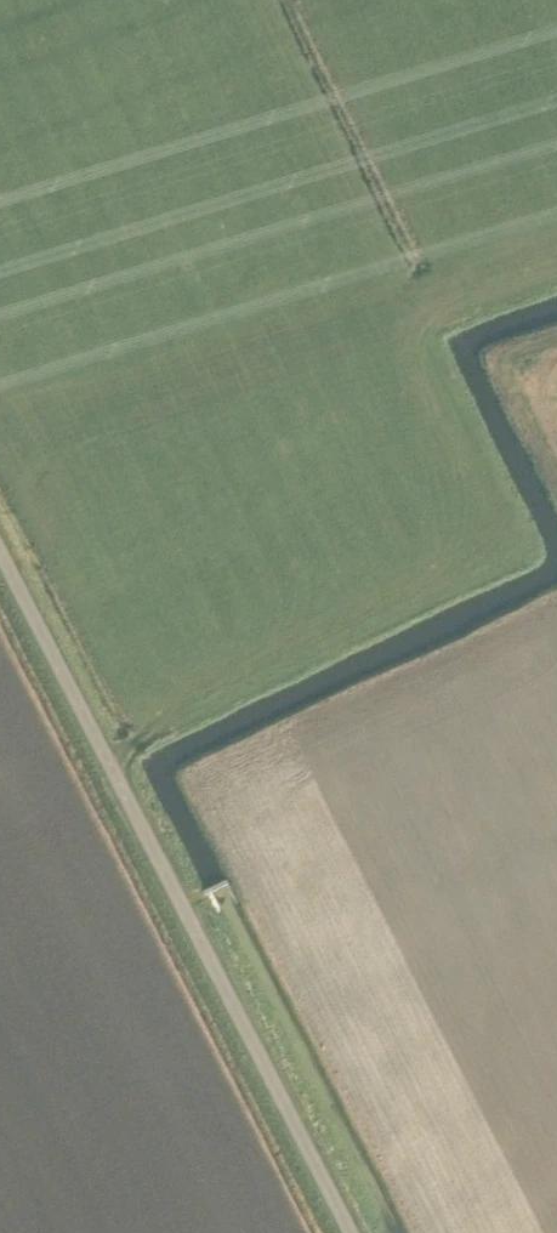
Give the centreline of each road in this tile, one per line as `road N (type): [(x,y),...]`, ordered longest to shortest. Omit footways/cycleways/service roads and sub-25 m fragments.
road 1 (unclassified): [(354,1232),(0,544)]

